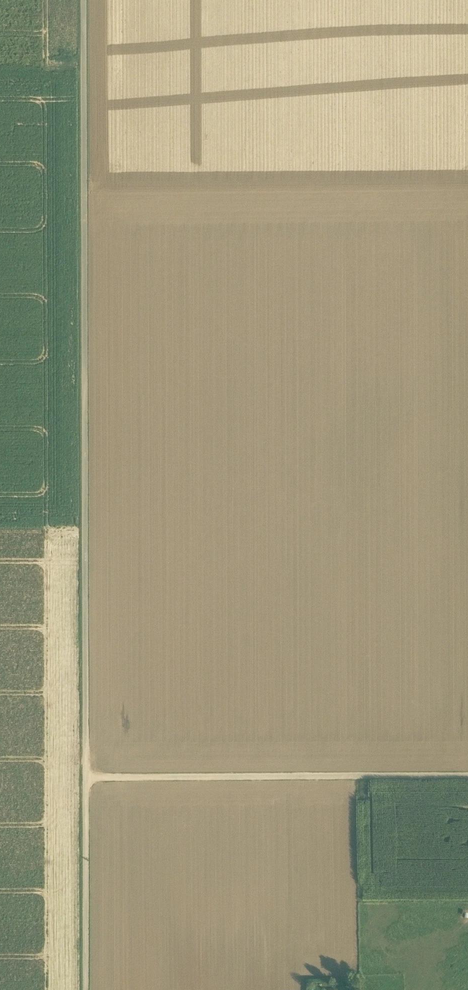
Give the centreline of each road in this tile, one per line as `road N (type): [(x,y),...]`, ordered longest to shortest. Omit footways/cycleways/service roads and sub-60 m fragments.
road 1 (track): [(86,989),(84,0)]
road 2 (track): [(467,777),(86,777)]

